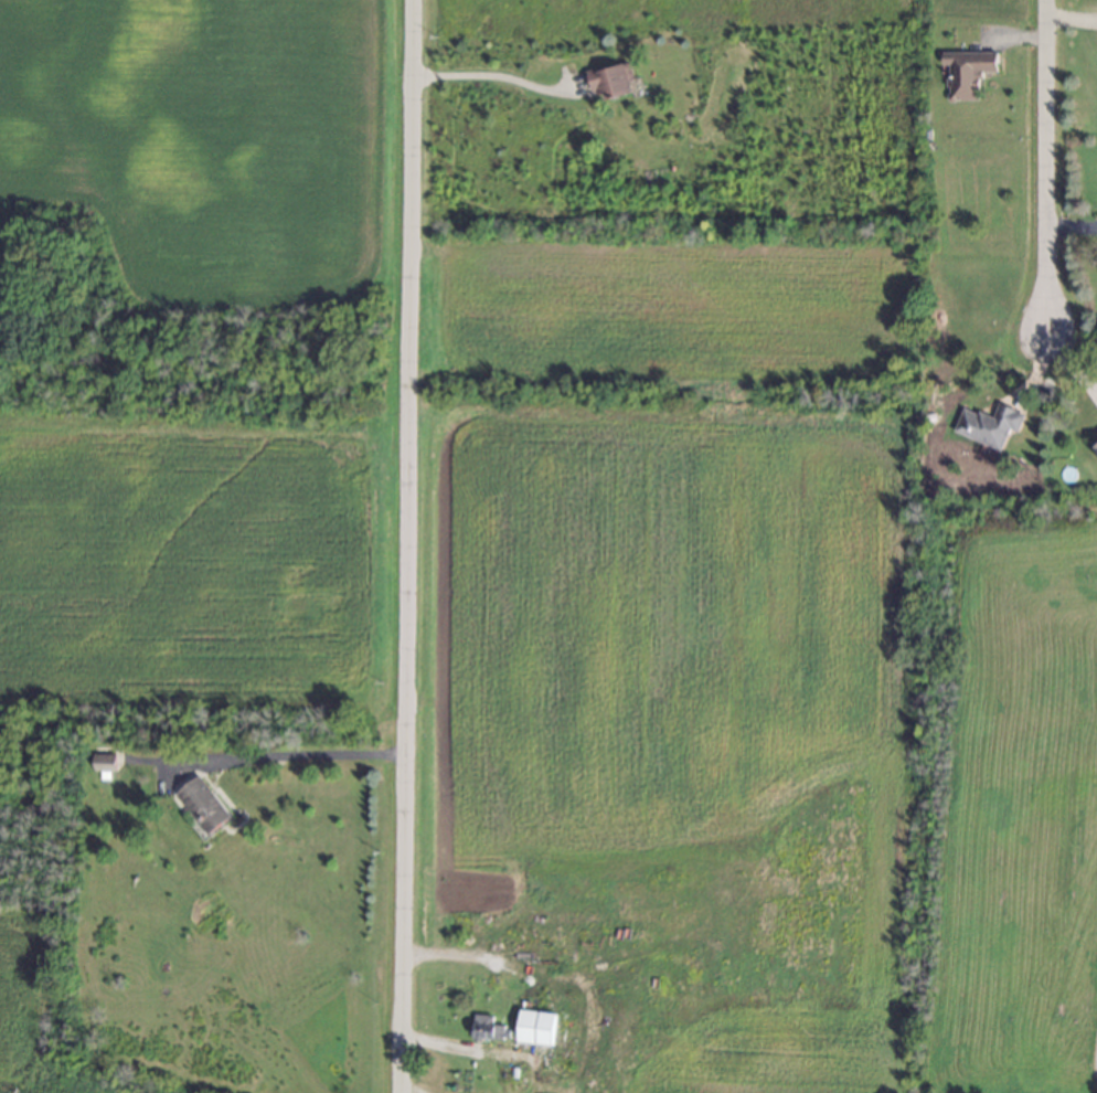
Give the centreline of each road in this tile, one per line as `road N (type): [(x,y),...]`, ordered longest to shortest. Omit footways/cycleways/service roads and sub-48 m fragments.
road 1 (residential): [(413,0),(396,1092)]
road 2 (residential): [(1051,349),(1050,0)]

